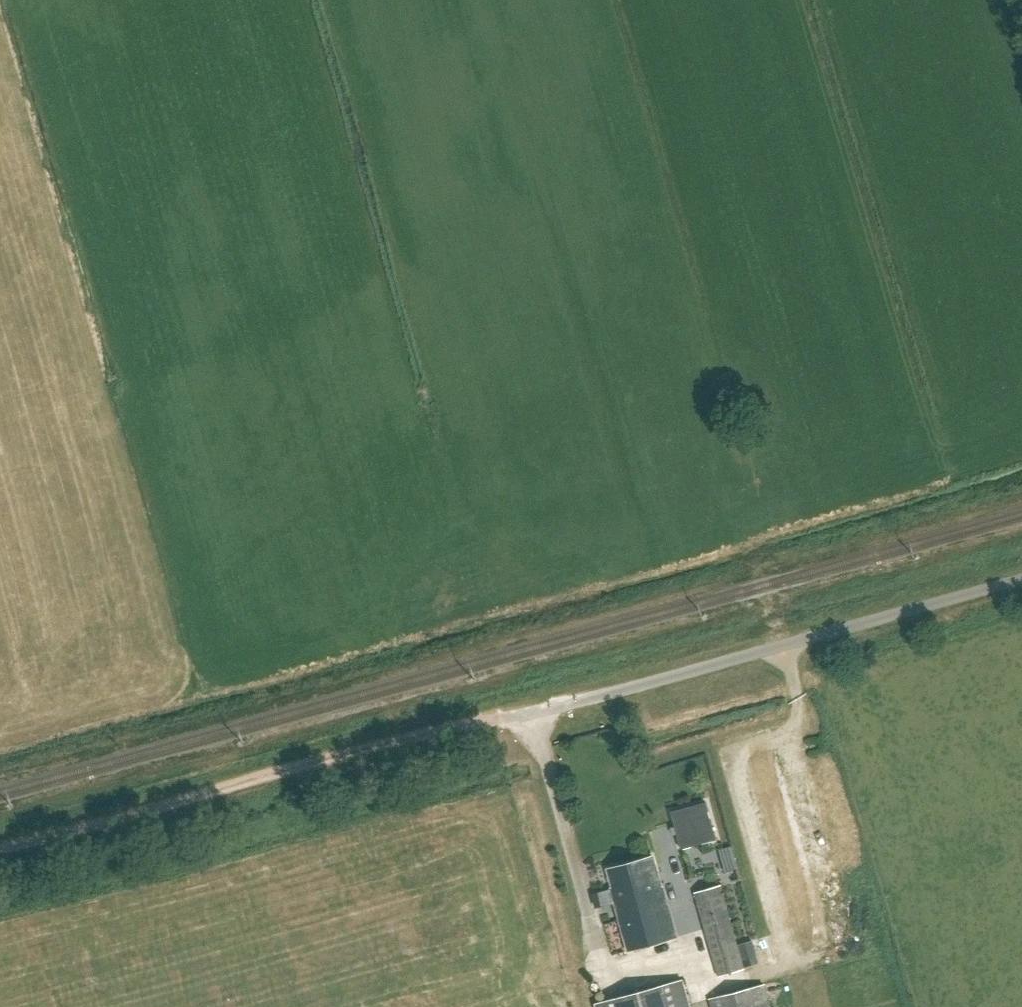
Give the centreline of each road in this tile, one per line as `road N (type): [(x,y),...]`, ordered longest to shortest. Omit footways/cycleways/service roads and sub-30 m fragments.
road 1 (unclassified): [(498,719),(1021,577)]
road 2 (track): [(498,719),(0,852)]

